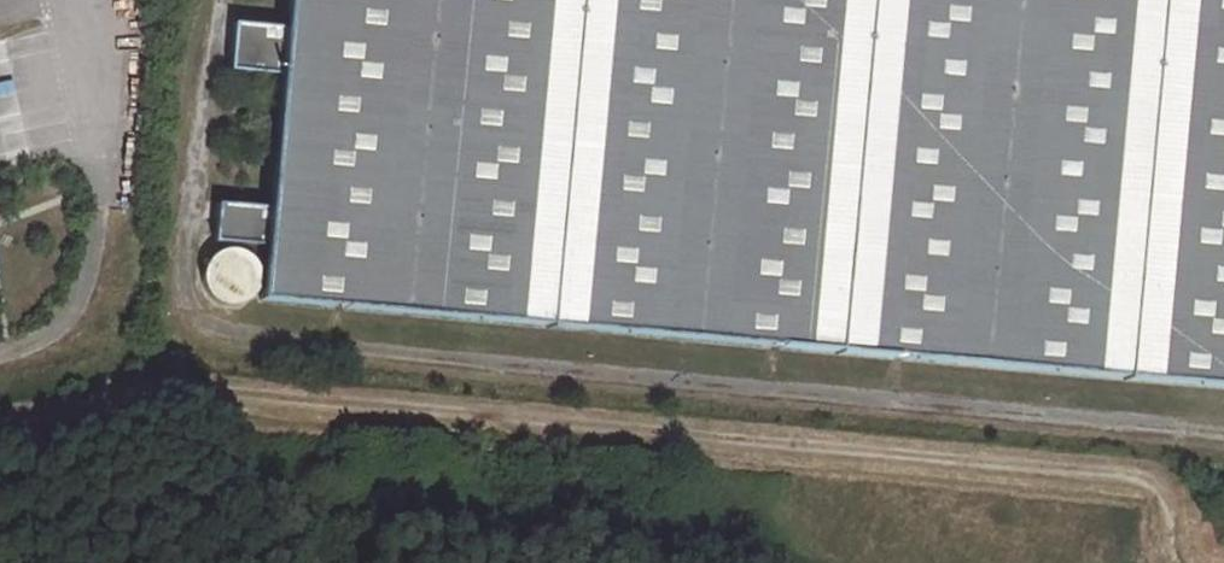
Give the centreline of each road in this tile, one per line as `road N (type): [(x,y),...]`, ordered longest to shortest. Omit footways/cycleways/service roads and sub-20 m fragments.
road 1 (track): [(1223,431),(213,327),(193,308),(181,277),(220,0)]
road 2 (track): [(1178,562),(1175,503),(1150,476),(186,389),(0,424)]

